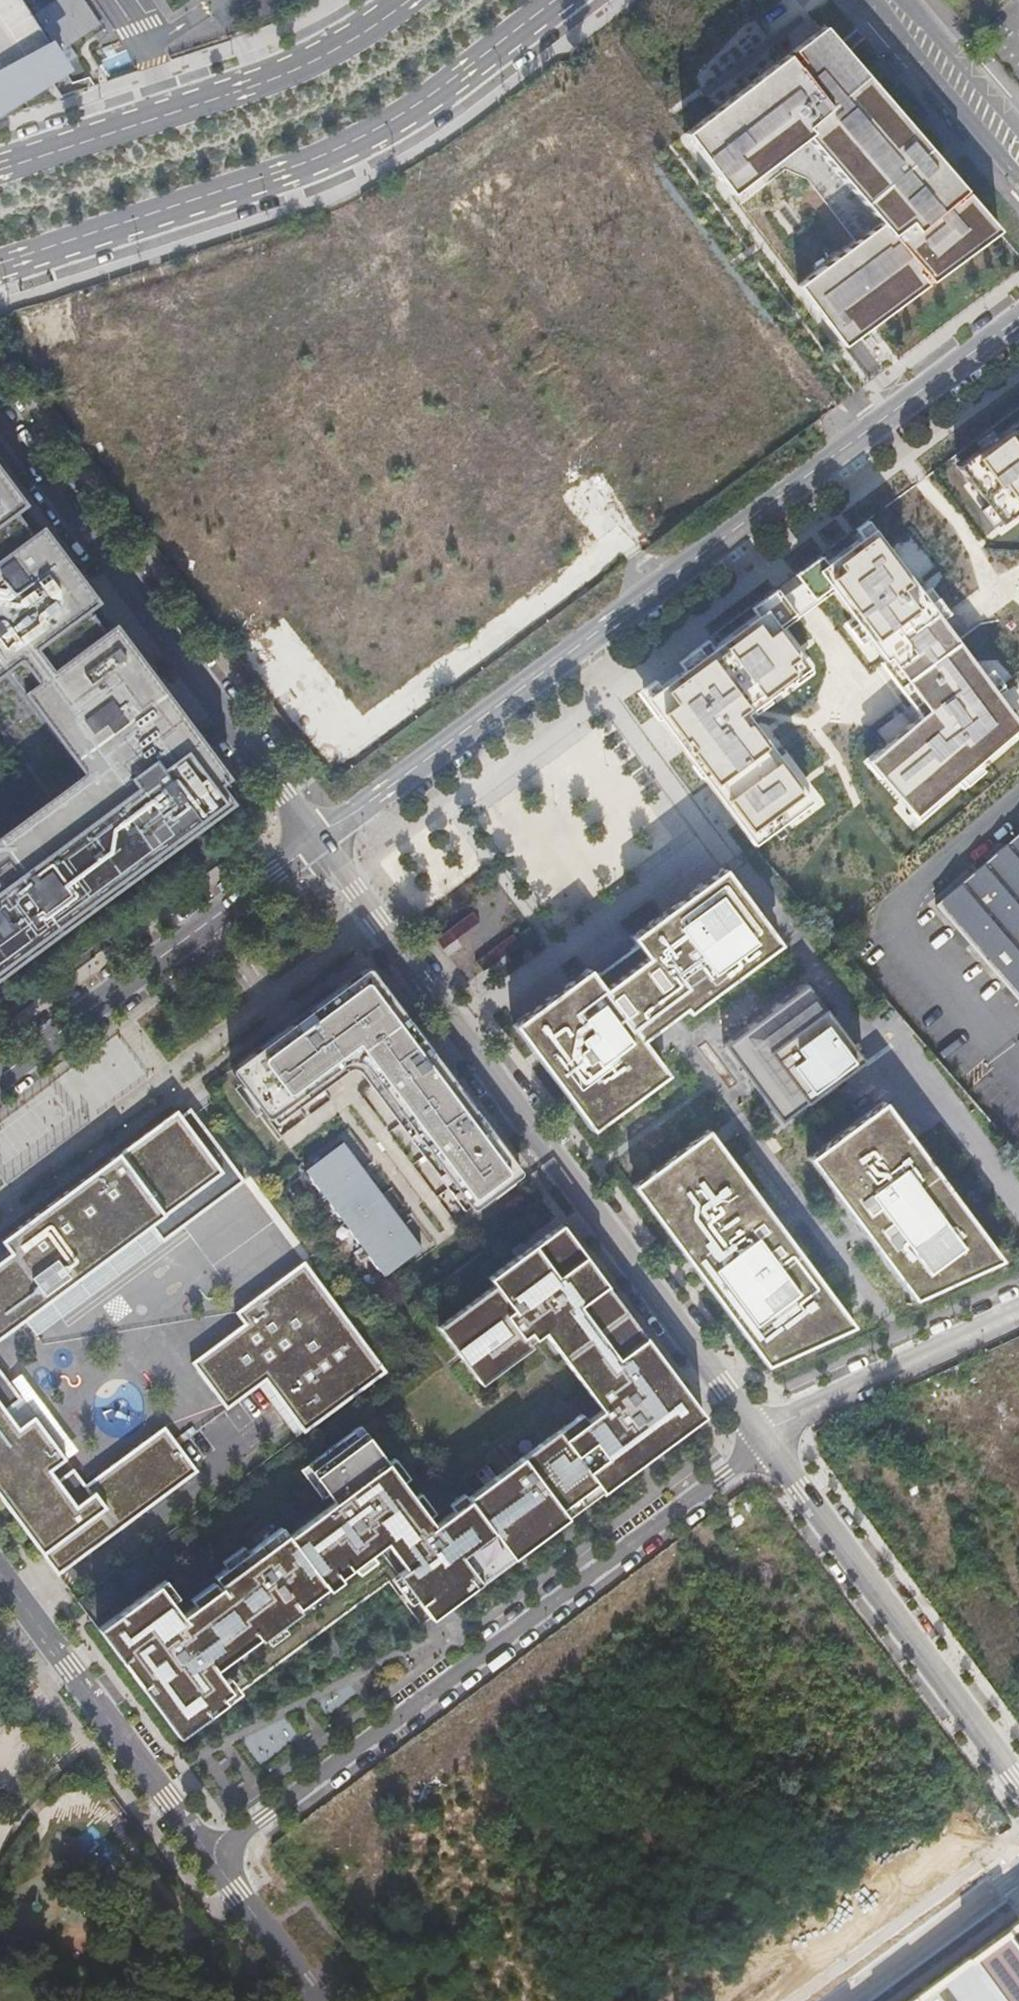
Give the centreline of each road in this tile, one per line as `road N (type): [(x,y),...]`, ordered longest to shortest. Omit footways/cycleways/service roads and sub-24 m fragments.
road 1 (residential): [(1018,317),(316,836)]
road 2 (residential): [(770,1437),(723,1386),(316,836)]
road 3 (residential): [(210,1855),(770,1437)]
road 4 (tertiary): [(0,266),(350,143),(559,0)]
road 5 (residential): [(316,836),(0,407)]
road 6 (tertiary): [(409,0),(357,41),(259,85),(0,164)]
road 7 (residential): [(770,1437),(1018,1783)]
road 8 (residential): [(316,836),(0,1073)]
road 9 (residential): [(0,1574),(210,1855)]
road 10 (residential): [(770,1437),(1018,1312)]
road 11 (residential): [(849,2000),(1018,1879)]
road 12 (tertiary): [(891,0),(1018,151)]
road 13 (residential): [(210,1855),(319,2000)]

